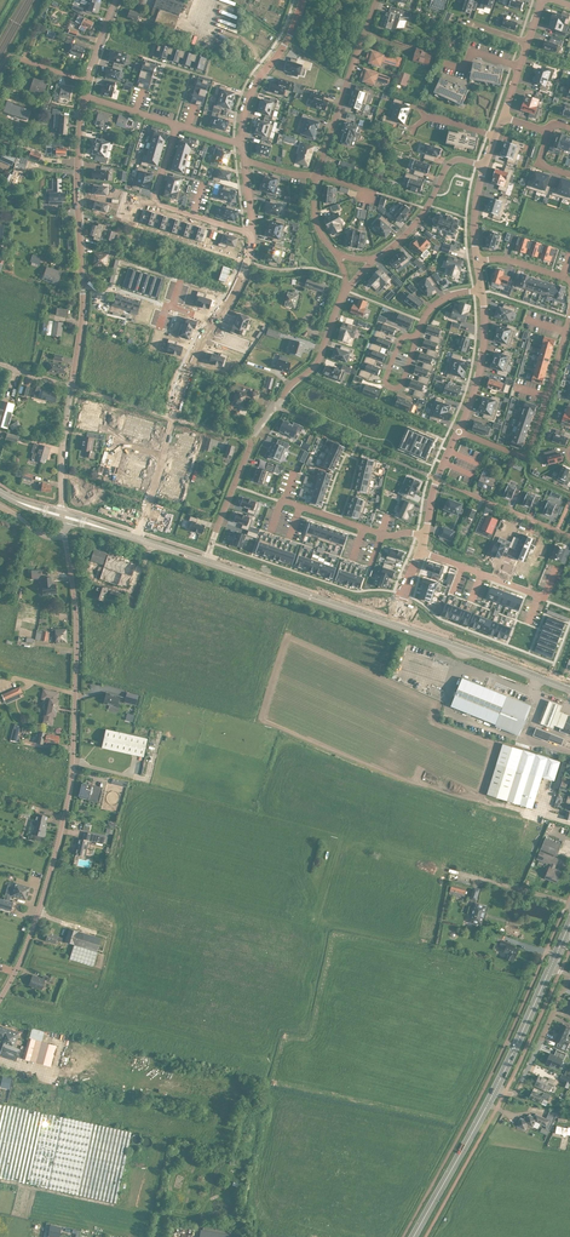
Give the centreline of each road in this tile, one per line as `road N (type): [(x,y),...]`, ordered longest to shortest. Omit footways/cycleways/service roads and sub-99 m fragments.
road 1 (unclassified): [(0,997),(28,939),(68,797),(77,634),(64,537)]
road 2 (residential): [(71,387),(83,304),(77,182),(83,96)]
road 3 (residential): [(569,318),(524,458),(457,431)]
road 4 (tertiary): [(395,625),(205,560)]
road 5 (residential): [(176,279),(119,261),(113,288),(215,321)]
road 6 (residential): [(316,176),(376,0)]
road 7 (tertiary): [(569,690),(395,625)]
road 8 (primary): [(495,1088),(569,922)]
road 9 (residential): [(176,124),(156,201),(251,233)]
road 10 (primary): [(413,1236),(495,1088)]
road 11 (residential): [(375,258),(419,218),(449,163),(484,167)]
road 12 (residential): [(280,500),(381,533),(427,536)]
road 13 (residential): [(569,973),(517,1089),(495,1088)]
road 14 (residential): [(481,289),(482,360),(457,431)]
road 15 (residential): [(274,405),(317,363),(345,290)]
road 16 (residential): [(550,599),(422,551)]
road 17 (residential): [(246,436),(205,560)]
road 18 (residential): [(136,538),(172,417)]
road 19 (residential): [(61,507),(71,387)]
road 20 (residential): [(416,338),(402,382),(391,387),(386,375),(408,335)]

